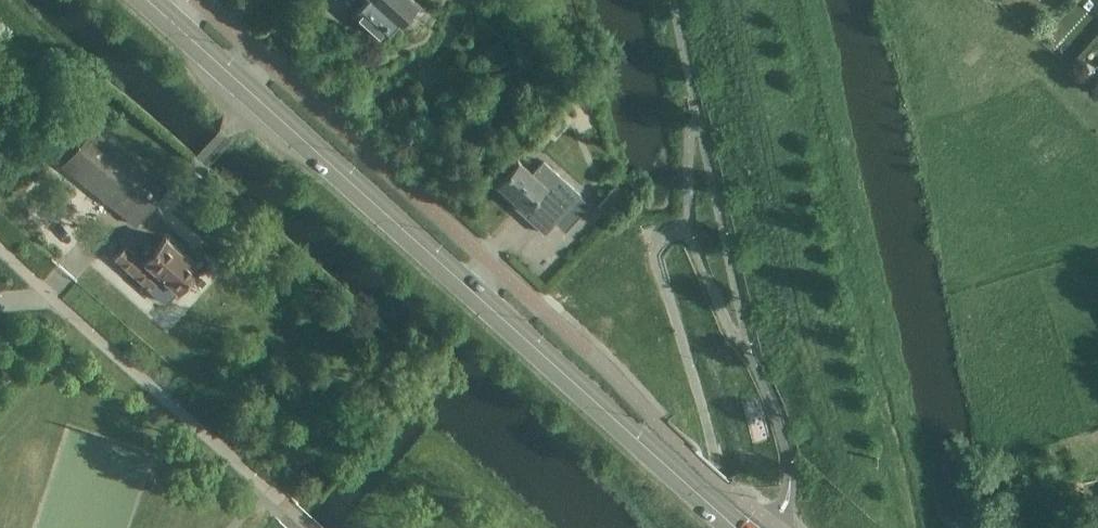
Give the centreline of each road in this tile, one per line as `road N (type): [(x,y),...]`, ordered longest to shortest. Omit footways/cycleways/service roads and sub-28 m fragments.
road 1 (tertiary): [(737,527),(149,0)]

